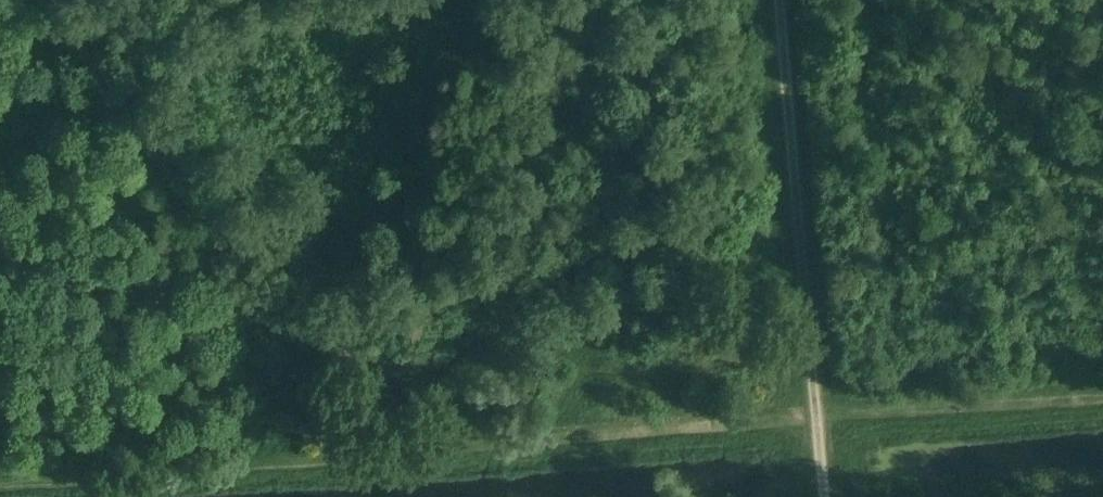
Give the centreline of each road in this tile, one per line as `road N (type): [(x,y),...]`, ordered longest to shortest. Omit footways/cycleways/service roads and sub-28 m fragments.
road 1 (track): [(1102,400),(516,448),(360,364),(261,298),(23,0)]
road 2 (track): [(516,448),(0,477)]
road 3 (track): [(830,496),(788,0)]

